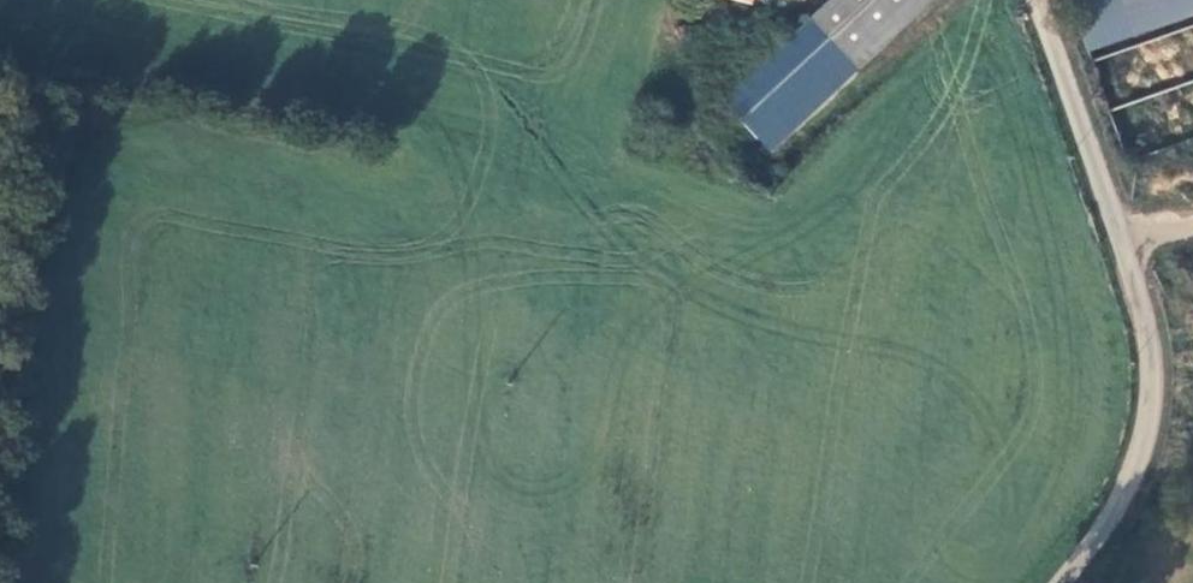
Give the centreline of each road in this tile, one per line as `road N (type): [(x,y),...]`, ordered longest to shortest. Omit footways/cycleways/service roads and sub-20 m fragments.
road 1 (unclassified): [(1065,582),(1128,488),(1150,417),(1152,359),(1131,270),(1033,0)]

